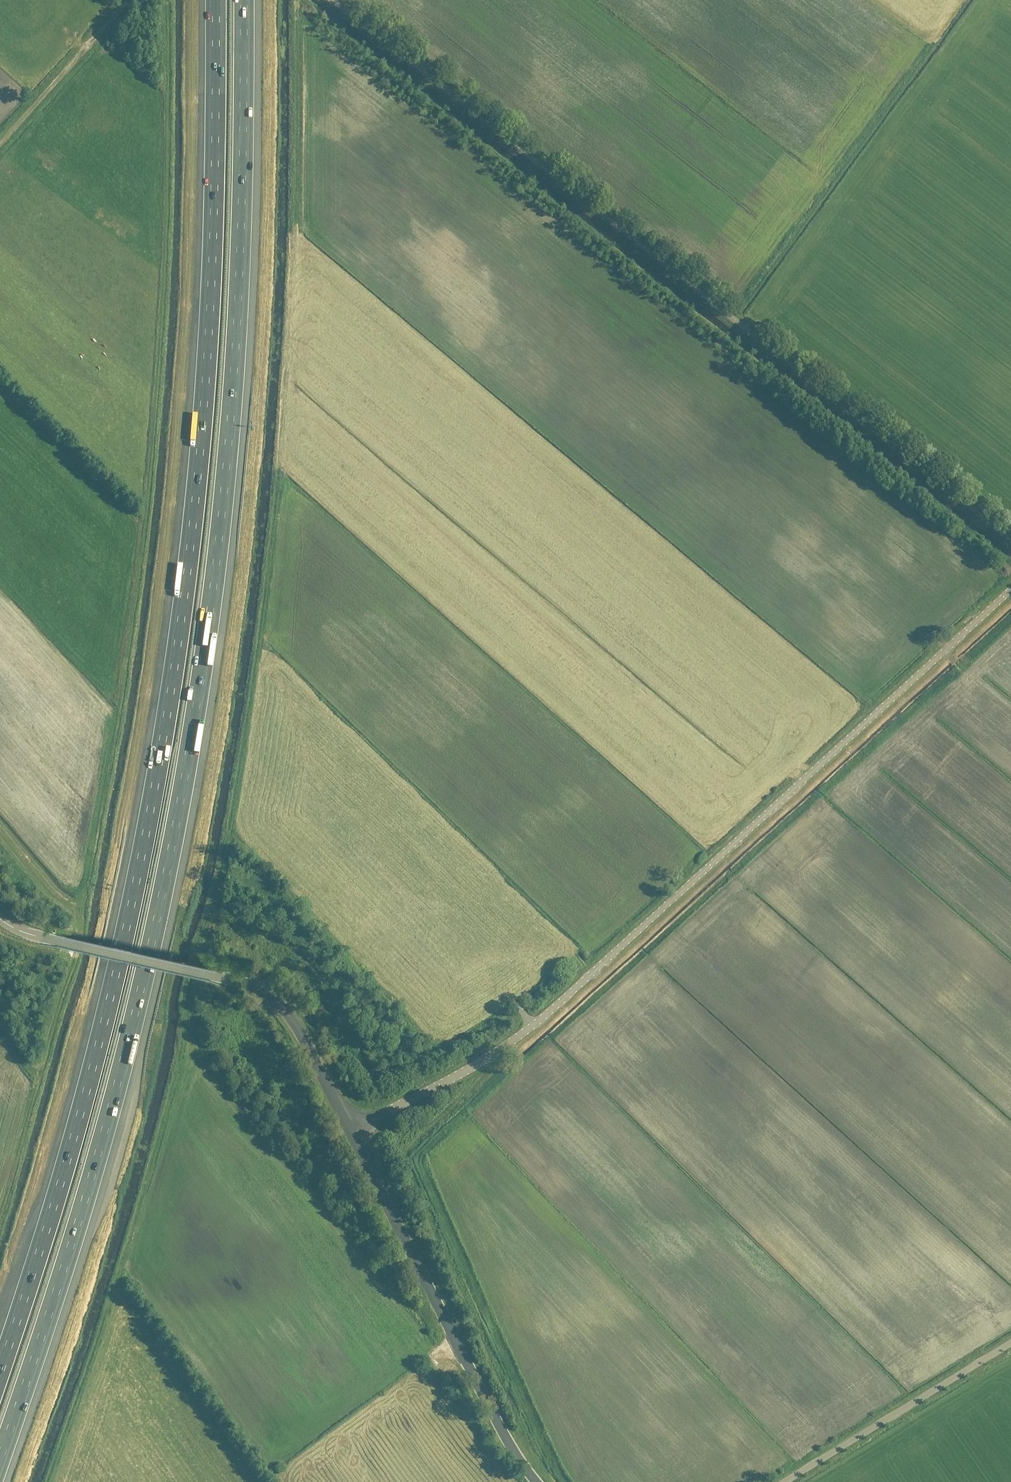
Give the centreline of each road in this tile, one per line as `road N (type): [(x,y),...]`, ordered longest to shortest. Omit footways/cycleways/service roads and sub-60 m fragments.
road 1 (motorway): [(0,1468),(84,1209),(188,793),(229,510),(243,344),(249,0)]
road 2 (motorway): [(214,0),(208,340),(158,779),(115,979),(0,1375)]
road 3 (unclassified): [(1010,541),(330,0)]
road 4 (unclassified): [(349,1132),(506,1046),(618,960),(1010,590)]
road 5 (tertiary): [(349,1132),(290,1023),(256,990),(22,933),(0,920)]
road 6 (tertiary): [(533,1481),(349,1132)]
road 7 (unclassified): [(785,1481),(1010,1343)]
road 8 (track): [(131,0),(0,144)]

